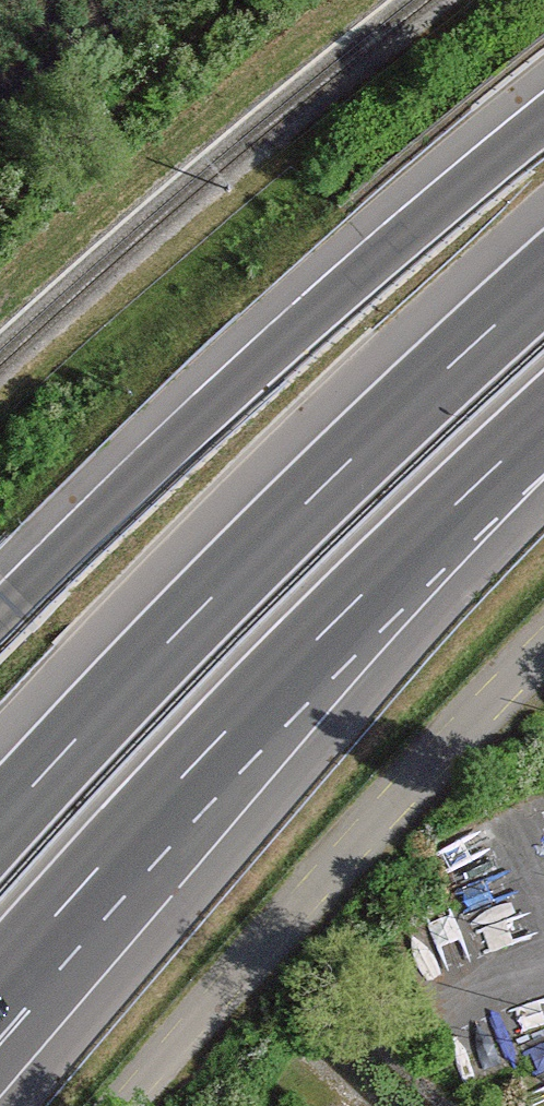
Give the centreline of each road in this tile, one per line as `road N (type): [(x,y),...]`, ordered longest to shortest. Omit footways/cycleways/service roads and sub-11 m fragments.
road 1 (motorway): [(0,982),(191,769),(543,423)]
road 2 (motorway): [(543,278),(113,698),(0,822)]
road 3 (motorway): [(543,113),(222,391),(0,610)]
road 4 (unclassified): [(145,1105),(543,672)]

